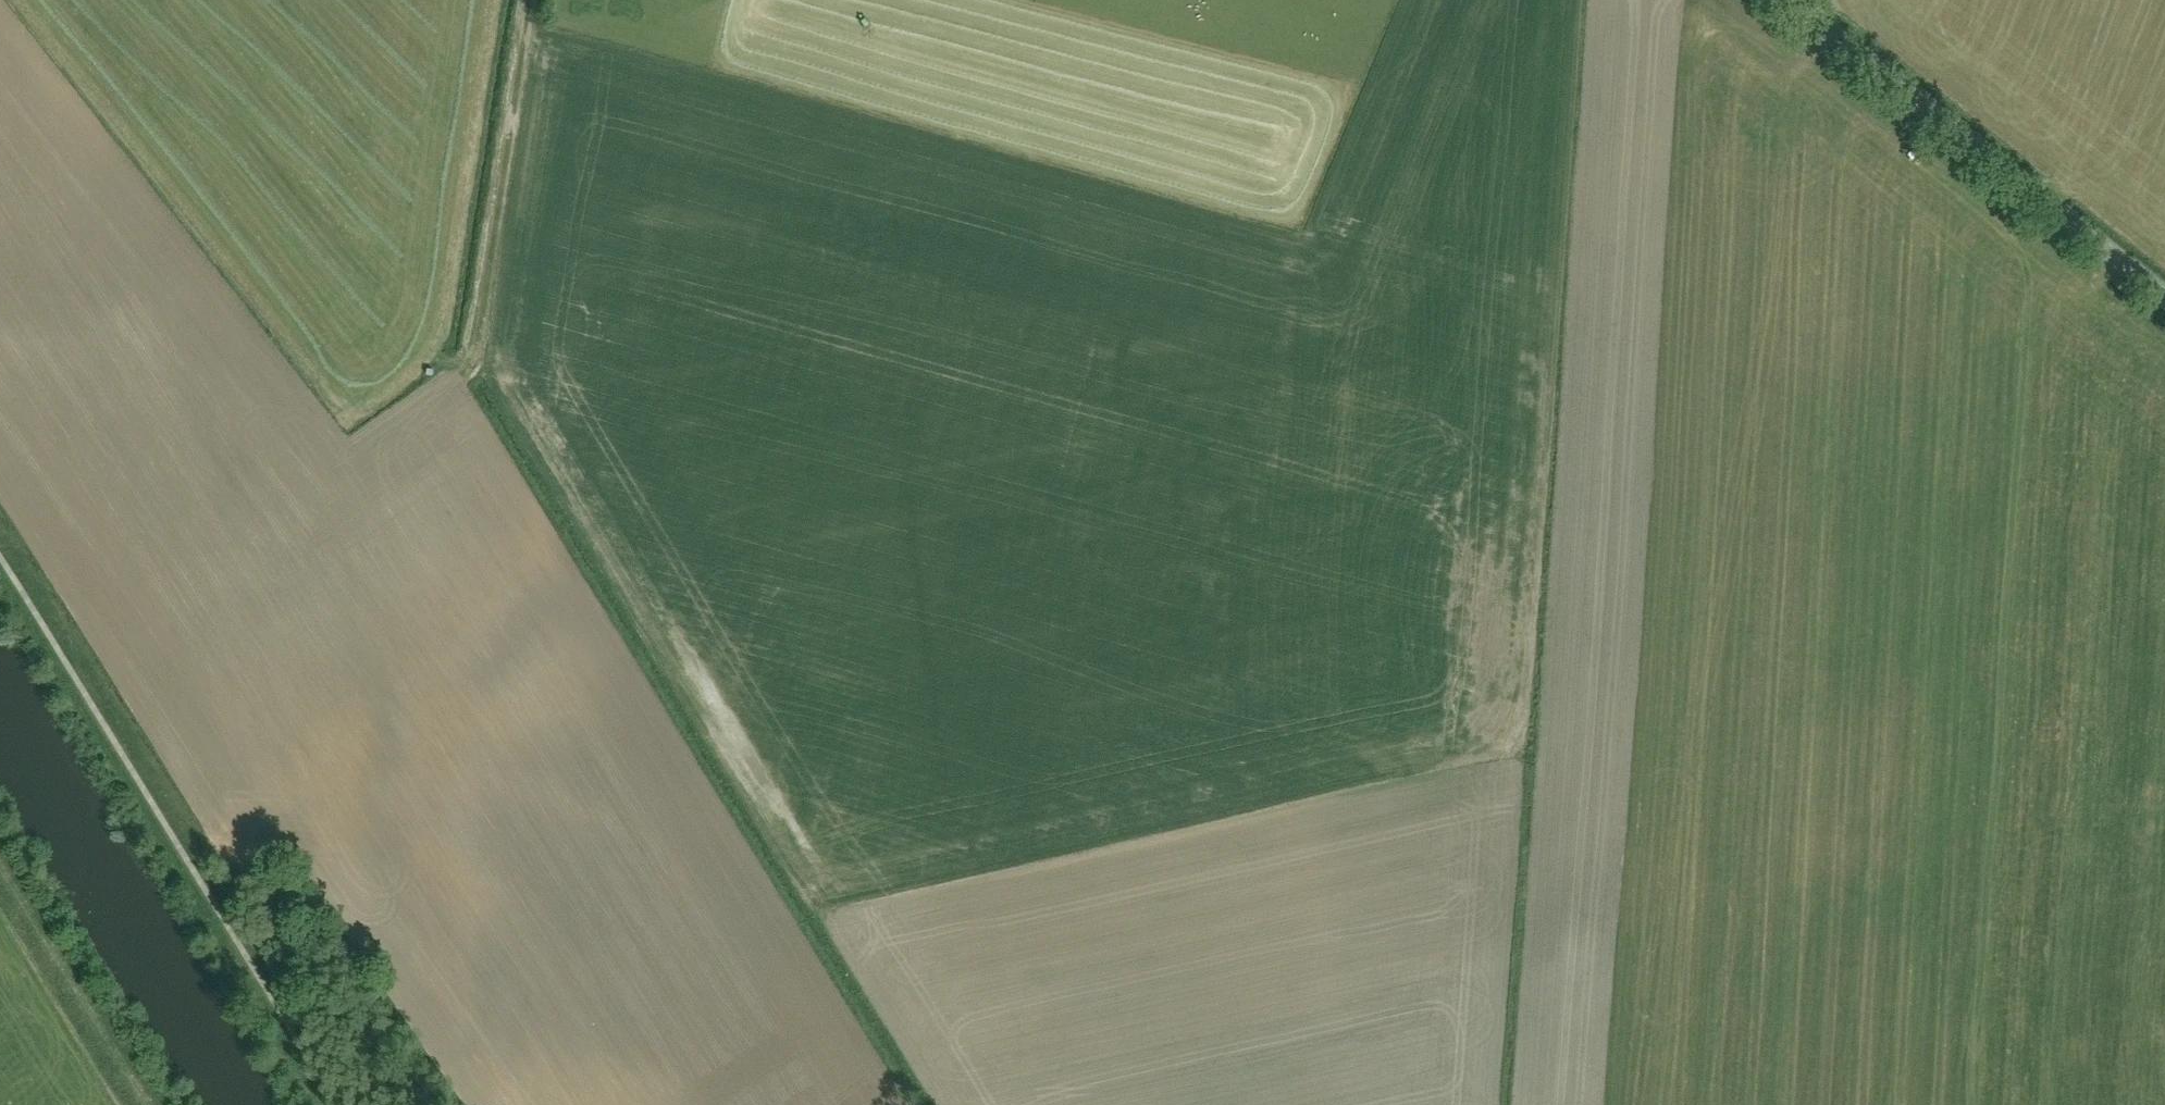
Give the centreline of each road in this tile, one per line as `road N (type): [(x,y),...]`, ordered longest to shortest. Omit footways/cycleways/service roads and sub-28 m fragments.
road 1 (unclassified): [(2164,301),(1783,0)]
road 2 (track): [(145,1104),(0,867)]

